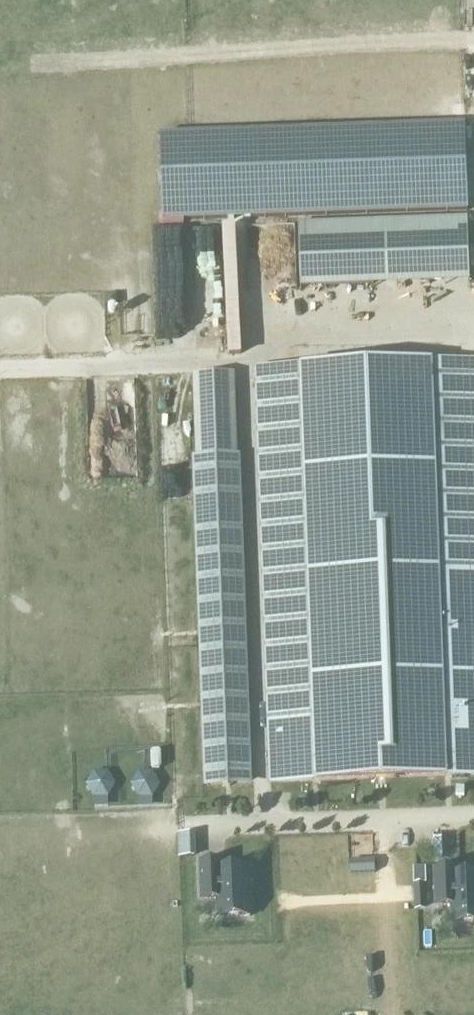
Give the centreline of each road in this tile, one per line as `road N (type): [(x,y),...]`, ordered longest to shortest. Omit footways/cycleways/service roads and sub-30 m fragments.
road 1 (track): [(242,362),(0,369)]

